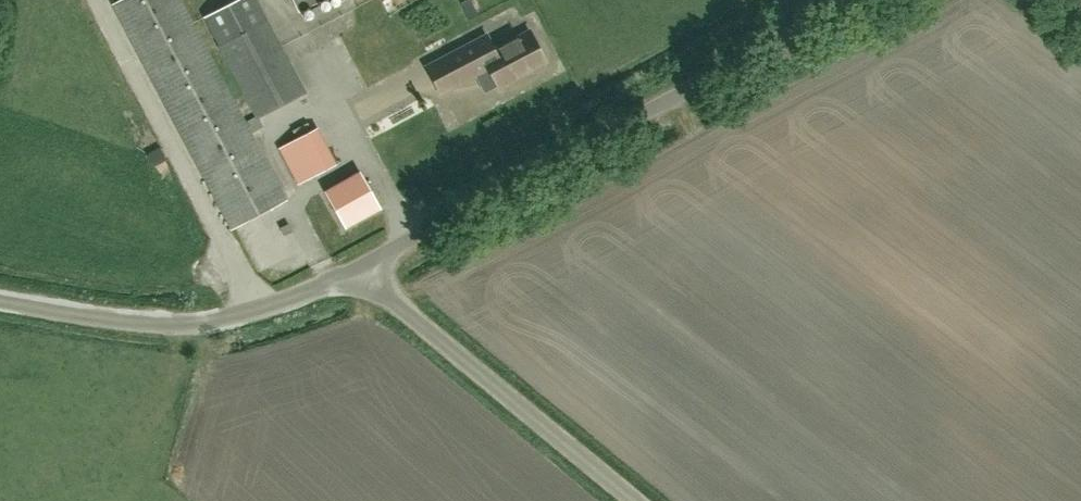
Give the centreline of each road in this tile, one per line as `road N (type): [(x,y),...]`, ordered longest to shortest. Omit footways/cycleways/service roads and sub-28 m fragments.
road 1 (unclassified): [(355,269),(857,0)]
road 2 (unclassified): [(355,269),(275,306),(209,321),(154,324),(0,299)]
road 3 (unclassified): [(638,500),(355,269)]

